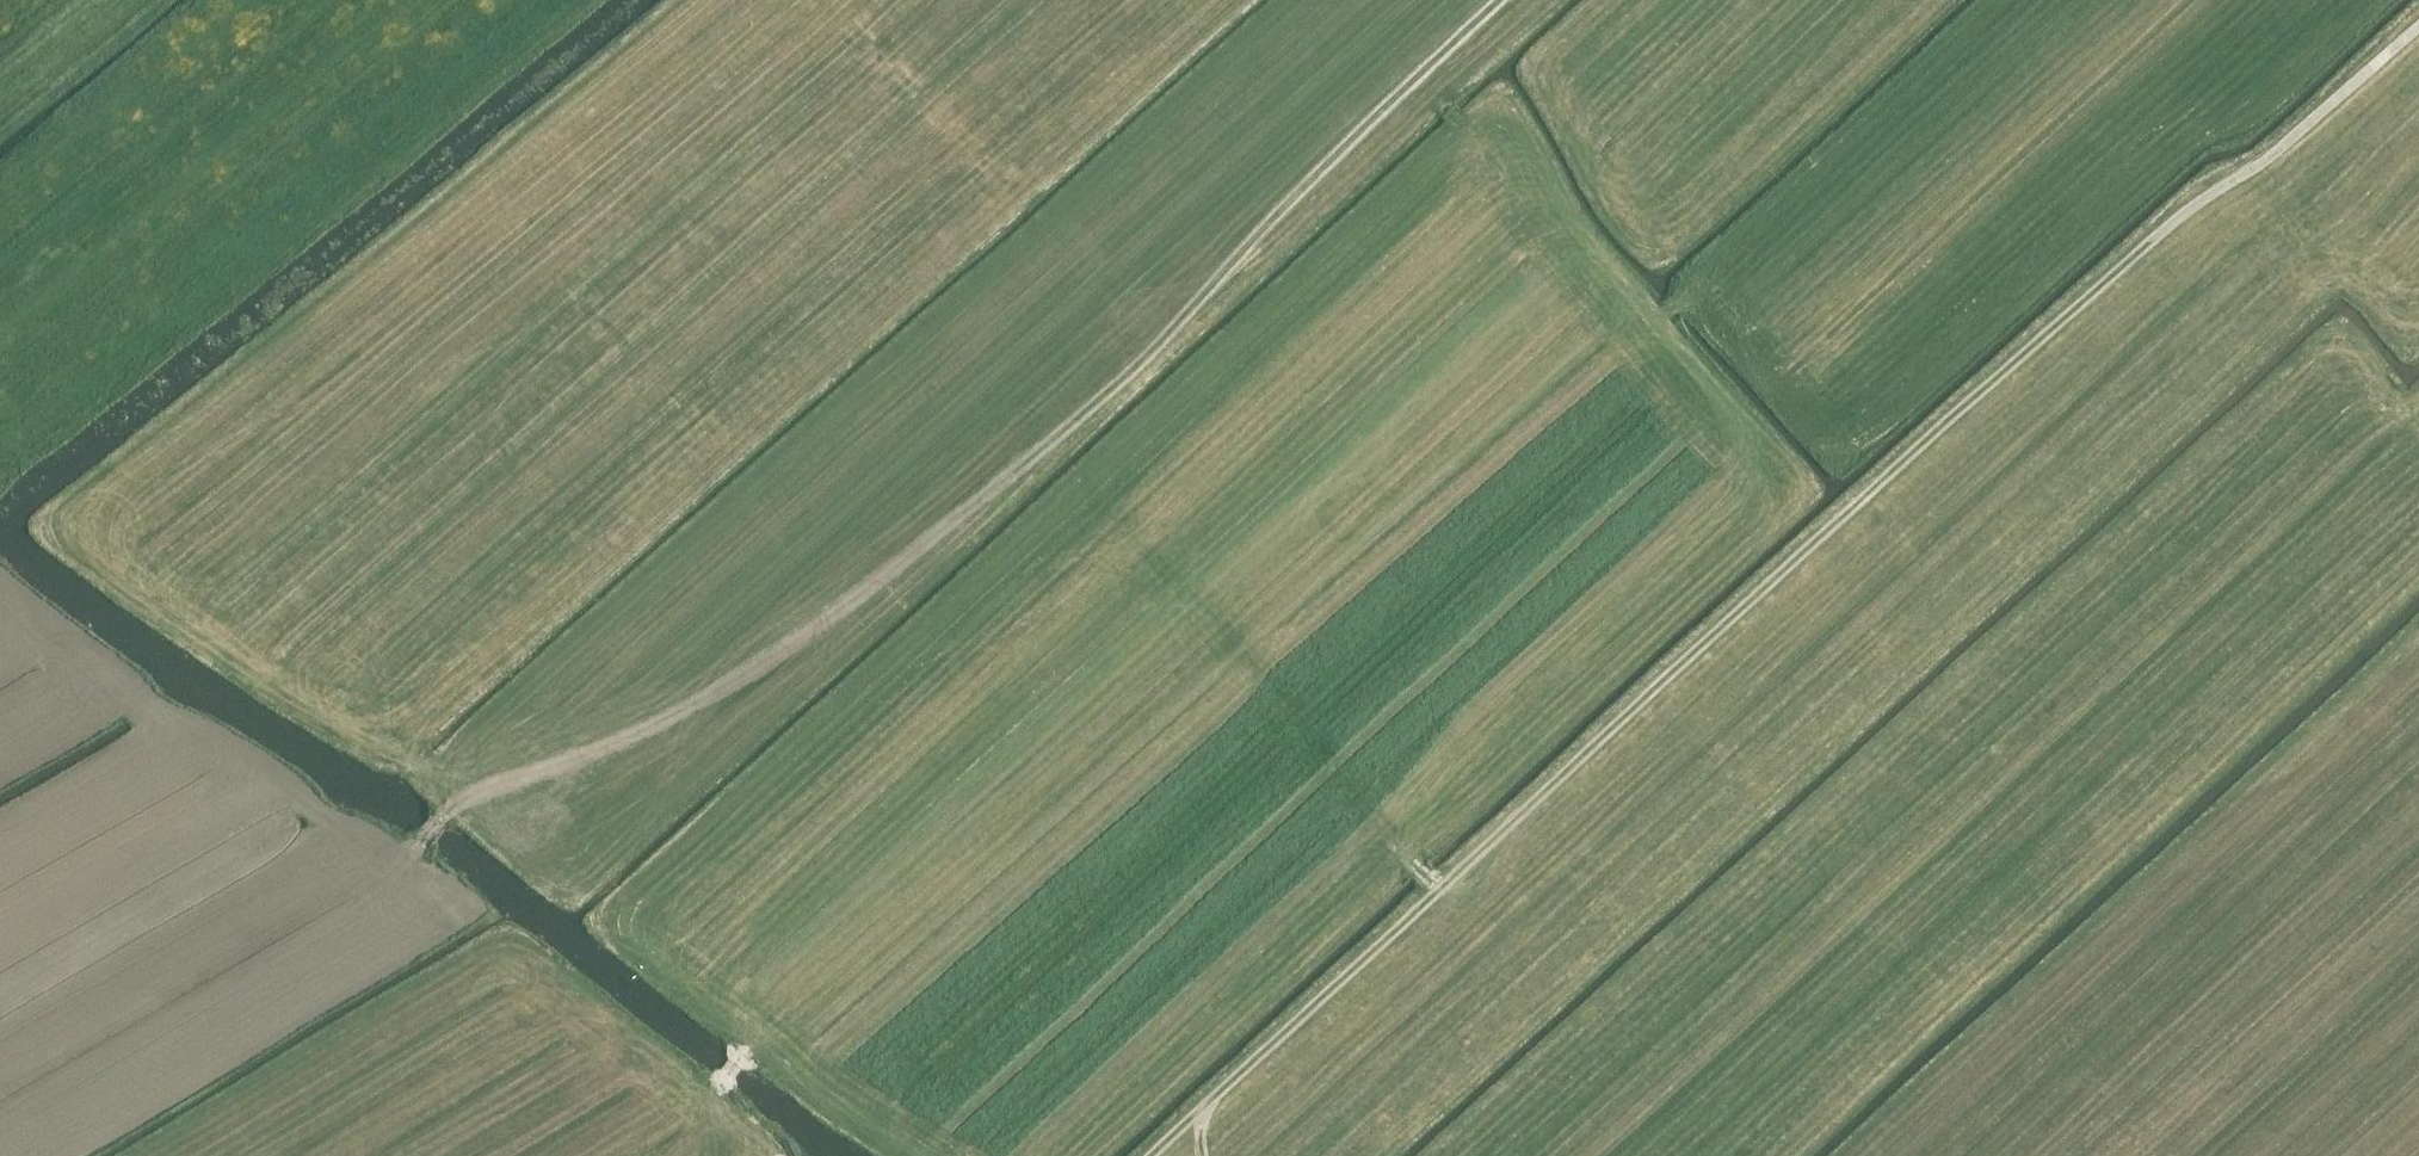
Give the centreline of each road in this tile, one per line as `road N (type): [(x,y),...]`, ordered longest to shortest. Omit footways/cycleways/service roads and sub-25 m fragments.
road 1 (track): [(1153,1155),(2019,358),(2199,204),(2287,151),(2418,37)]
road 2 (track): [(451,813),(620,740),(933,540),(1137,373),(1509,0)]
road 3 (track): [(0,1146),(269,971),(423,845)]
road 4 (track): [(0,589),(160,734),(283,785),(343,839),(404,860)]
road 5 (track): [(196,188),(0,333)]

